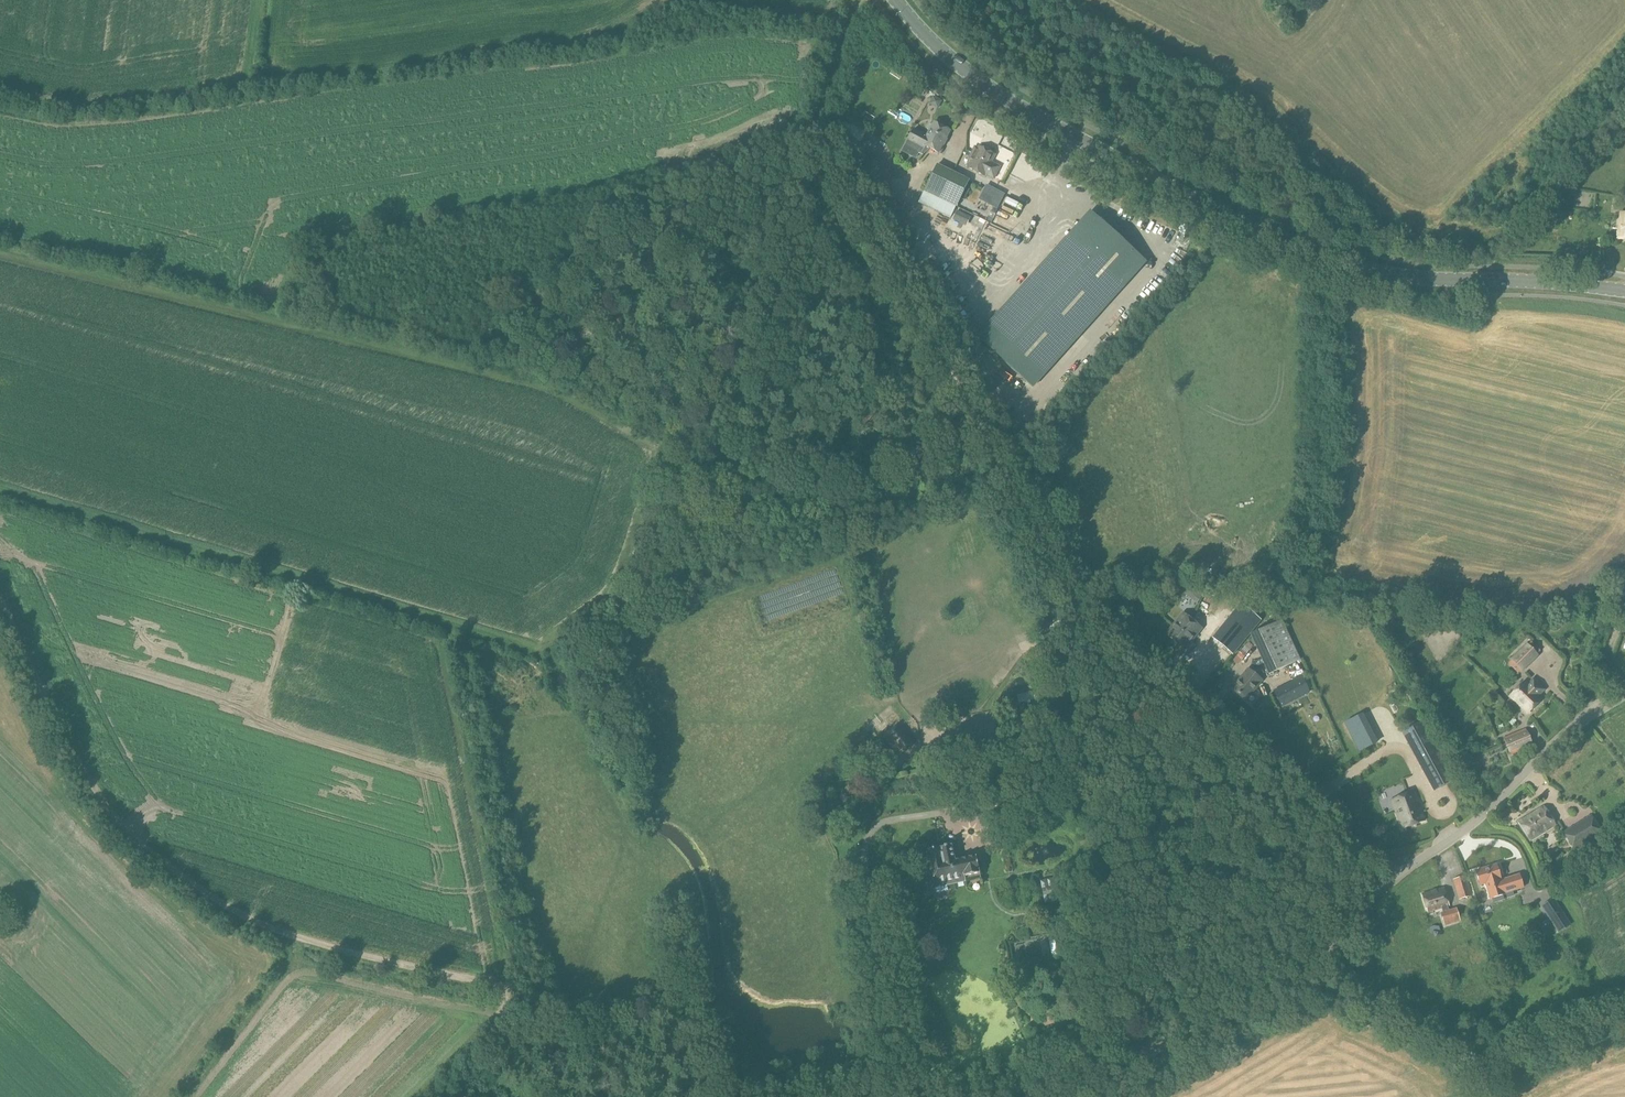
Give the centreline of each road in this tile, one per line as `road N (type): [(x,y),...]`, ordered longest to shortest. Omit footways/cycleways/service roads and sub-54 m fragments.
road 1 (secondary): [(1624,289),(1429,281),(1294,247),(988,87),(895,0)]
road 2 (track): [(0,594),(40,688),(104,800),(128,831),(203,889),(293,935),(371,955),(550,980)]
road 3 (track): [(1076,604),(820,134),(829,72),(860,0)]
road 4 (unclassified): [(981,1096),(1208,1024),(1318,959),(1405,872)]
road 5 (unclassified): [(1405,872),(1486,814),(1563,736),(1624,696)]
road 6 (unclassified): [(1405,872),(1367,849),(1198,693)]
road 7 (track): [(1198,693),(1076,604)]

